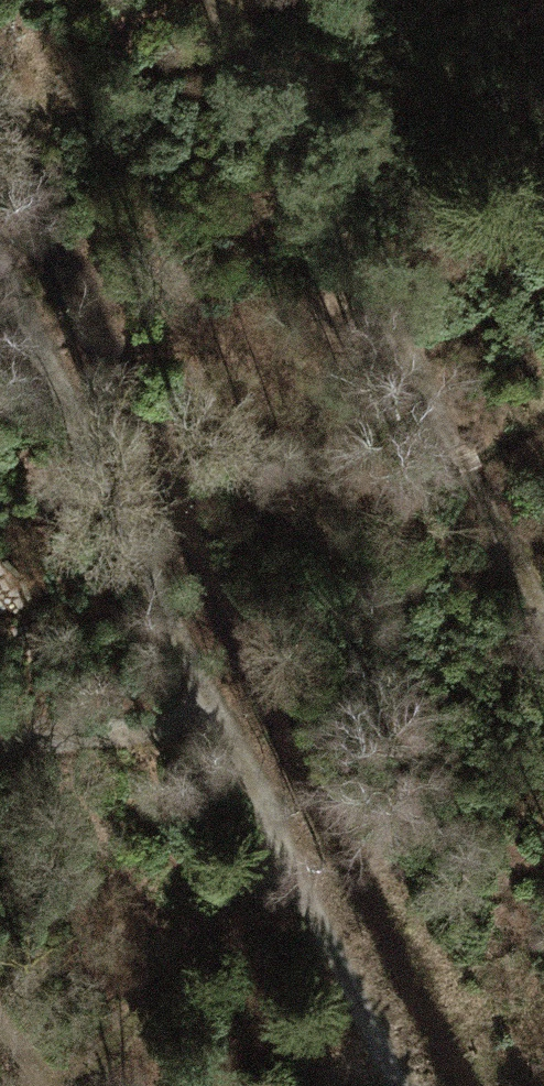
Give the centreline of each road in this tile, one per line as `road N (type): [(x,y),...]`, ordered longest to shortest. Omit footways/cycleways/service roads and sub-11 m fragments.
road 1 (track): [(0,306),(391,1085)]
road 2 (track): [(211,0),(543,651)]
road 3 (track): [(69,1085),(276,856)]
road 4 (track): [(0,762),(43,725),(129,743),(206,717)]

